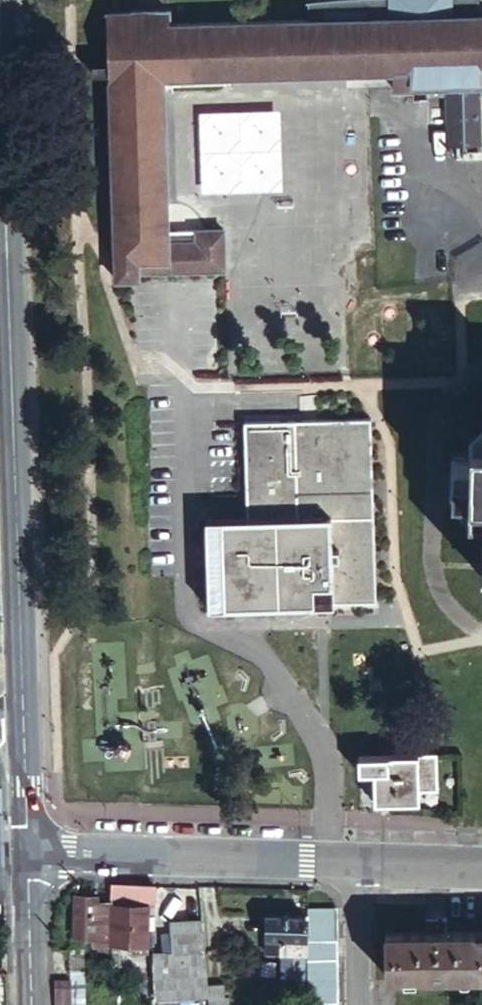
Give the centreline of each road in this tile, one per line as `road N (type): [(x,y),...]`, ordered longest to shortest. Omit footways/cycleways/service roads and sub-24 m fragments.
road 1 (tertiary): [(0,156),(24,726)]
road 2 (residential): [(28,860),(364,868)]
road 3 (tertiary): [(28,860),(31,1004)]
road 4 (residential): [(364,868),(364,1004)]
road 5 (tertiary): [(24,726),(28,860)]

